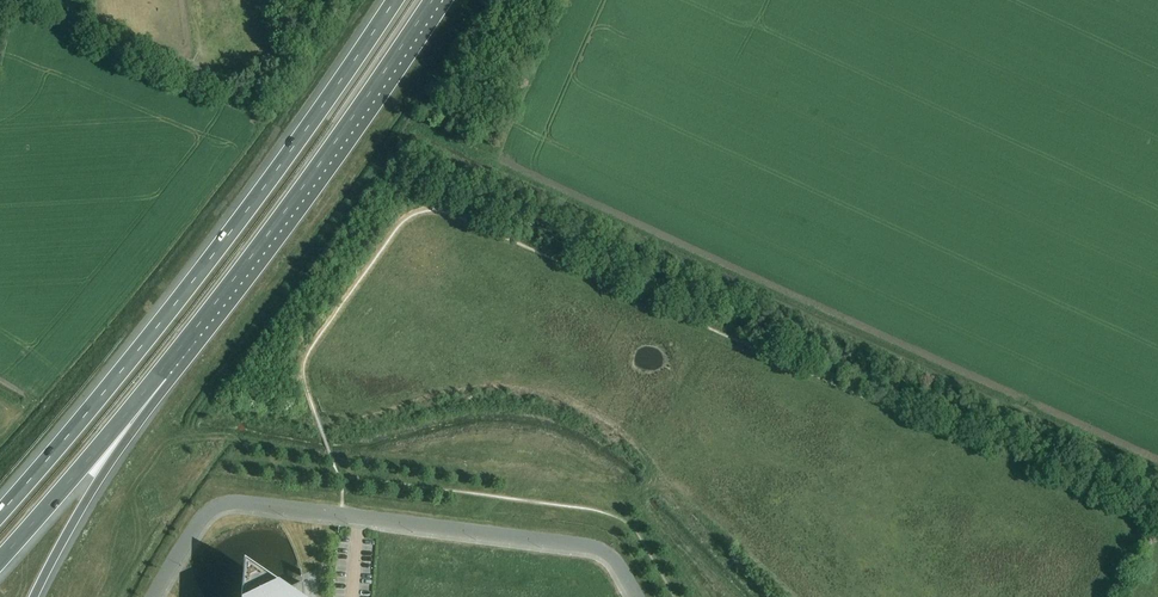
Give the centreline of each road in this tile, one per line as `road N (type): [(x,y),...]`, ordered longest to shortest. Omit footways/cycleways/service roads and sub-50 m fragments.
road 1 (motorway): [(396,0),(151,338),(0,515)]
road 2 (residential): [(637,596),(598,549),(228,503),(199,521),(153,596)]
road 3 (motorway): [(159,374),(357,113),(431,0)]
road 4 (motorway): [(36,596),(159,374)]
road 5 (motorway): [(0,561),(159,374)]

